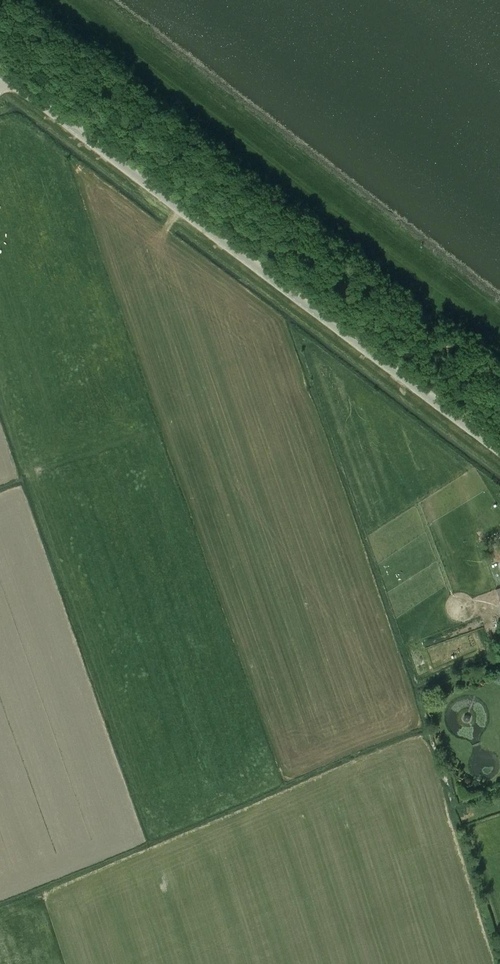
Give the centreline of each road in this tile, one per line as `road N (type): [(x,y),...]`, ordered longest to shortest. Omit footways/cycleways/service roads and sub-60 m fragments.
road 1 (unclassified): [(499,455),(7,80)]

